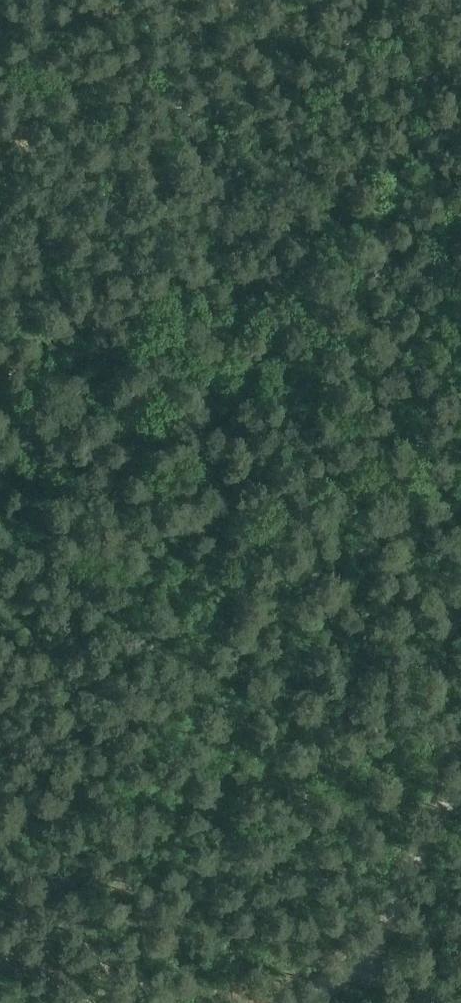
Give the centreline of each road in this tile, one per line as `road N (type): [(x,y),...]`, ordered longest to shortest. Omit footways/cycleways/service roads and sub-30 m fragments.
road 1 (track): [(291,1002),(367,951),(432,825),(460,786)]

